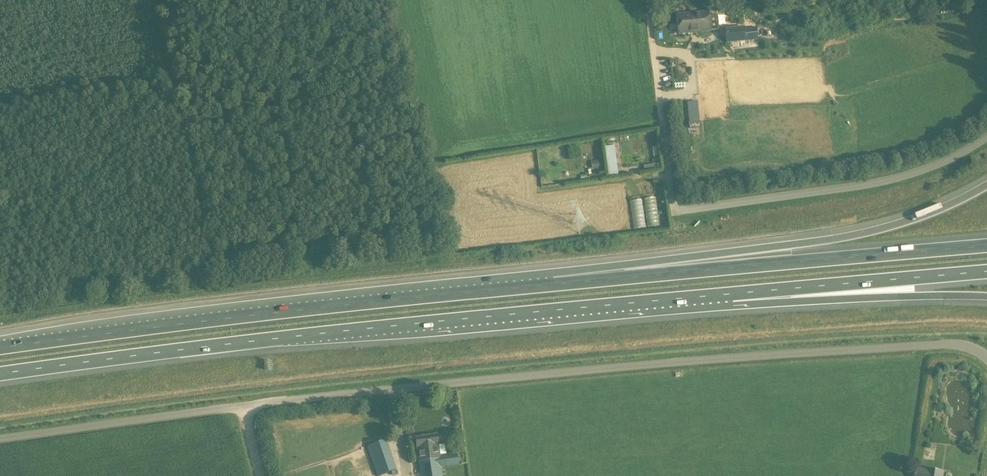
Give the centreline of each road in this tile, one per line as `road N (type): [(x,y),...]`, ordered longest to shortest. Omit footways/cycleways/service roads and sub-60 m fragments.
road 1 (unclassified): [(986,357),(948,344),(702,358),(245,406)]
road 2 (motorway): [(0,376),(730,294)]
road 3 (motorway): [(552,283),(0,348)]
road 4 (motorway): [(986,186),(942,210),(859,235),(552,283)]
road 5 (motorway): [(986,246),(552,283)]
road 6 (unclassified): [(675,211),(895,179),(986,140)]
road 7 (motorway): [(730,294),(986,273)]
road 8 (motorway): [(730,294),(986,298)]
road 9 (unclassified): [(245,406),(0,439)]
road 10 (track): [(675,211),(647,0)]

